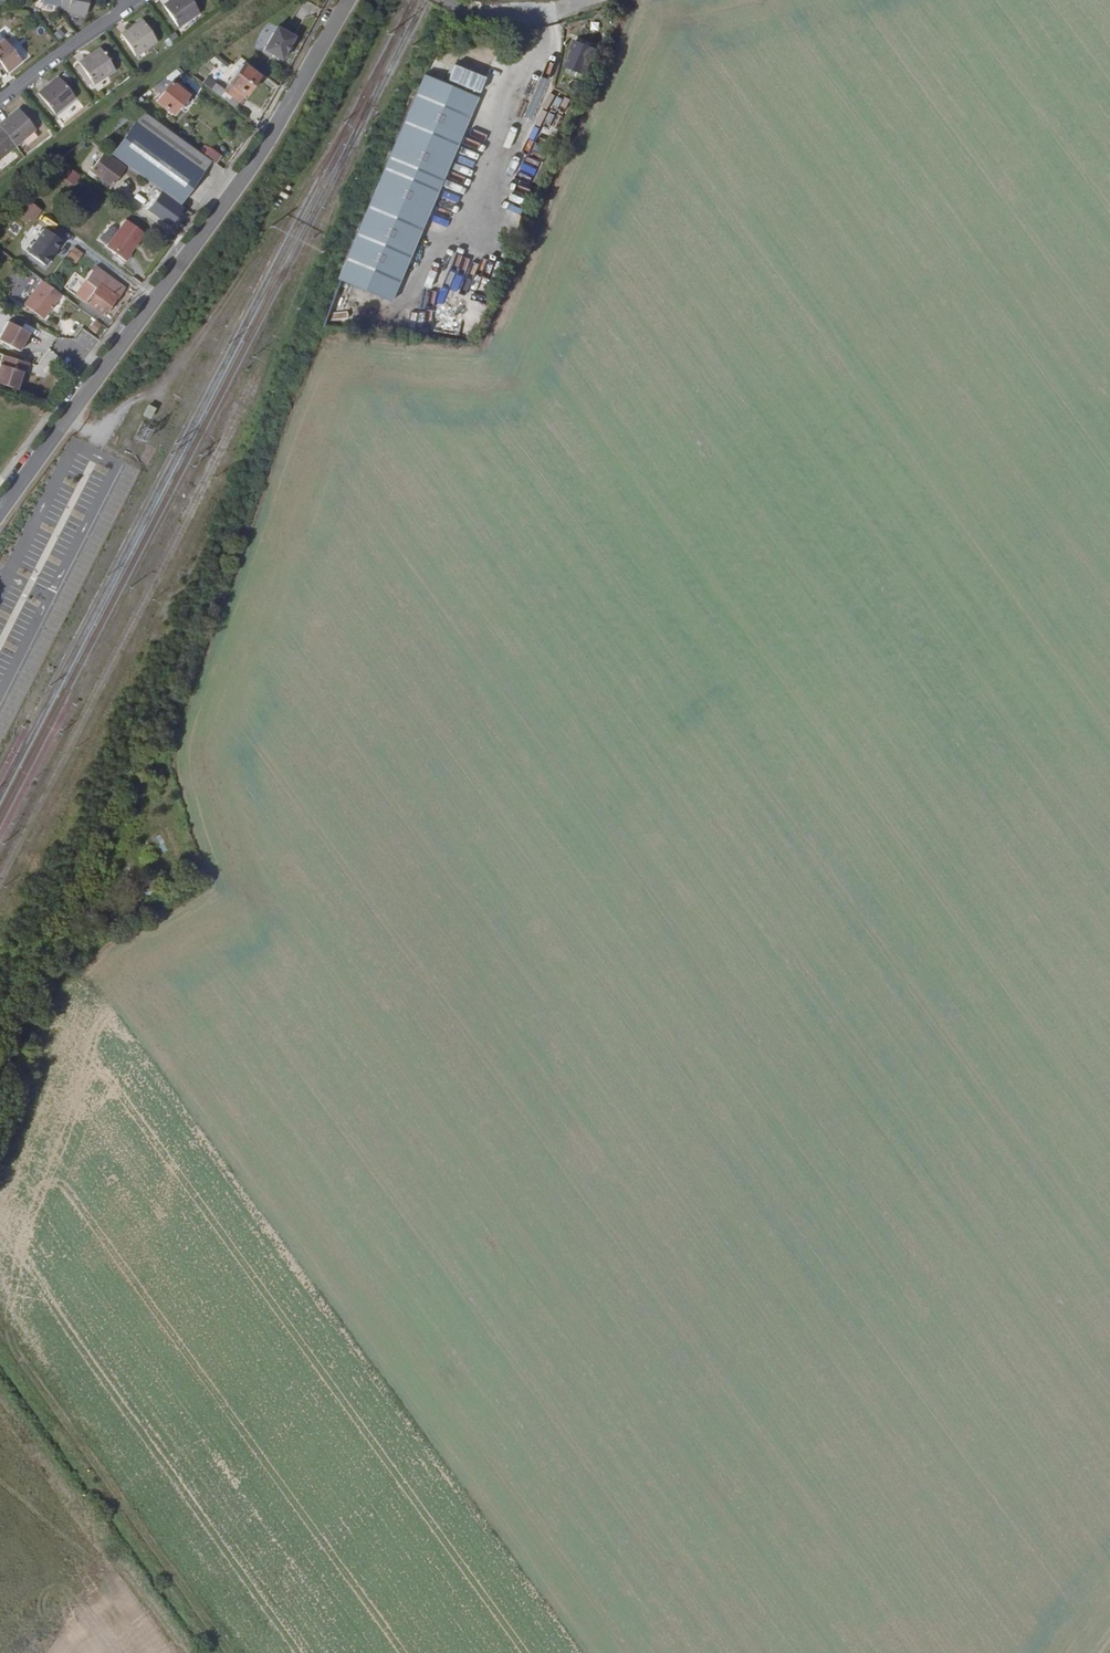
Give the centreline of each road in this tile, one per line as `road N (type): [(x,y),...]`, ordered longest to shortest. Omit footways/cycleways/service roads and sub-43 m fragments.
road 1 (tertiary): [(348,0),(241,180),(102,370)]
road 2 (track): [(446,299),(547,63),(547,12)]
road 3 (track): [(69,416),(92,424),(156,392),(233,288)]
road 4 (tertiary): [(102,370),(0,513)]
road 5 (residential): [(0,100),(136,0)]
road 6 (track): [(439,0),(497,16),(590,0)]

